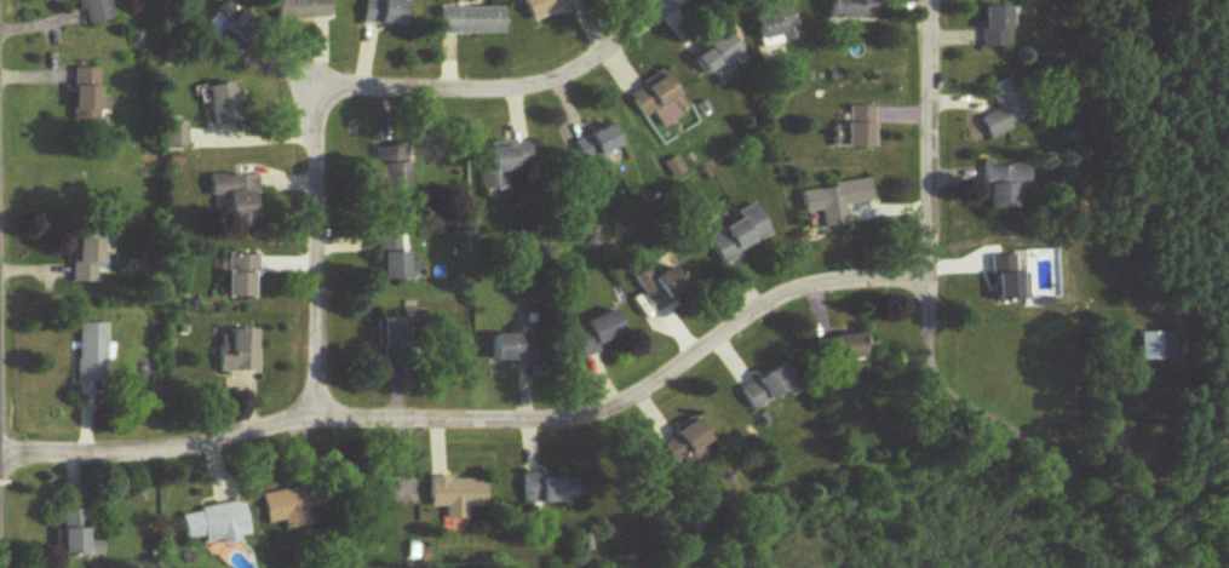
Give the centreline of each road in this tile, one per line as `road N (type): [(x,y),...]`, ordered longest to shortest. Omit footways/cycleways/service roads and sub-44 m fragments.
road 1 (residential): [(0,459),(165,454),(317,419),(586,420),(616,409),(788,293),(823,283),(930,281)]
road 2 (residential): [(678,0),(542,88),(362,91),(328,101)]
road 3 (residential): [(930,329),(937,0)]
road 4 (residential): [(317,419),(318,131),(328,101)]

